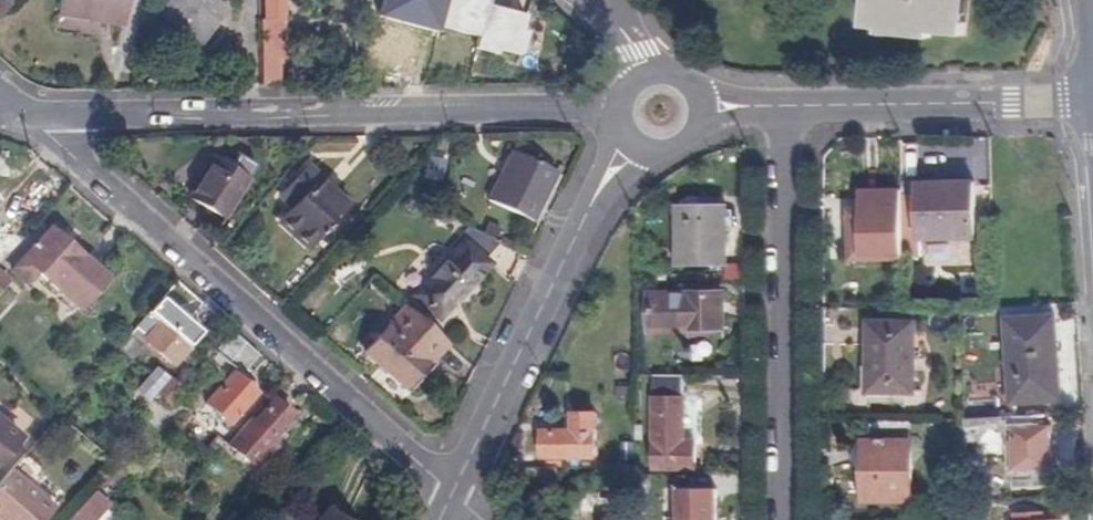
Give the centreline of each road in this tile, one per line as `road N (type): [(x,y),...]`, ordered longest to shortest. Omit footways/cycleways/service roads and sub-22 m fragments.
road 1 (residential): [(621,109),(27,117)]
road 2 (residential): [(451,497),(27,117)]
road 3 (residential): [(782,519),(781,107)]
road 4 (tertiary): [(451,497),(602,190),(636,144)]
road 5 (tertiary): [(781,107),(1005,100),(1092,82)]

